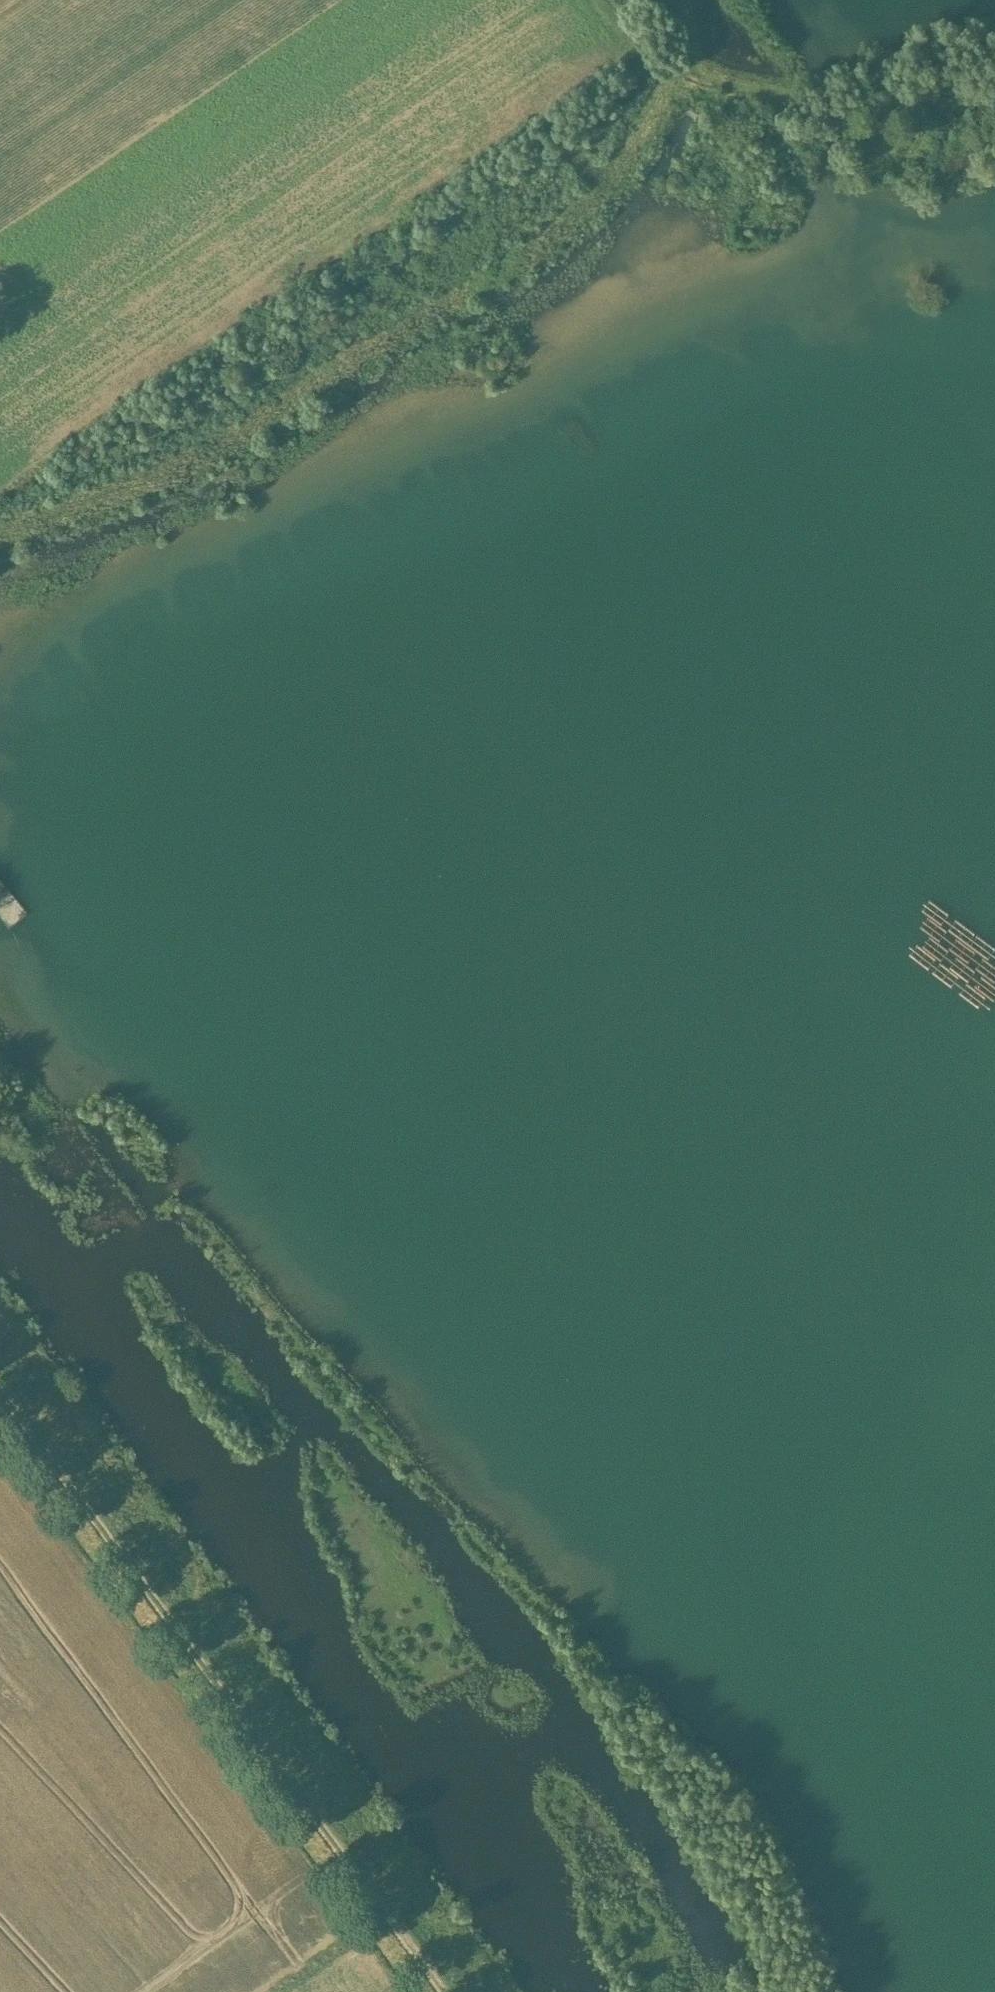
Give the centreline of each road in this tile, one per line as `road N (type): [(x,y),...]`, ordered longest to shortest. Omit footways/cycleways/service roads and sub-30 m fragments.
road 1 (unclassified): [(437,1991),(0,1399)]

